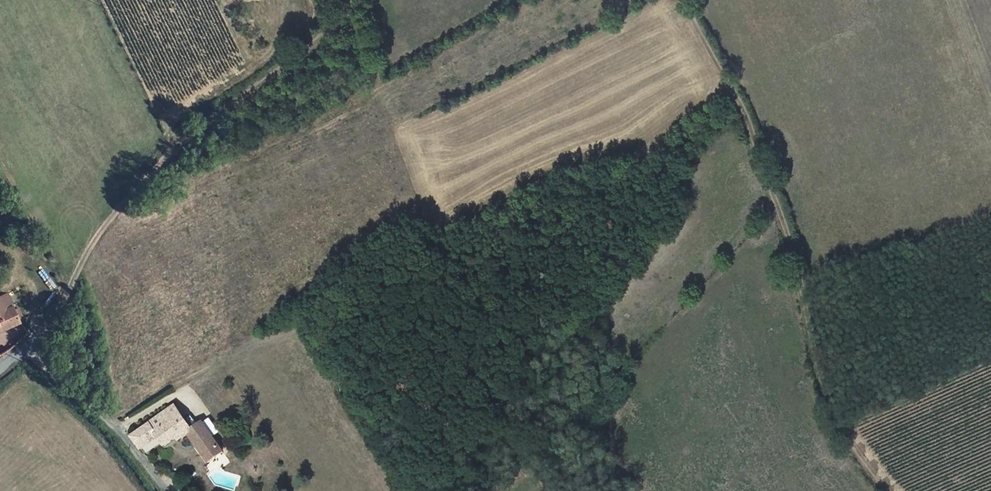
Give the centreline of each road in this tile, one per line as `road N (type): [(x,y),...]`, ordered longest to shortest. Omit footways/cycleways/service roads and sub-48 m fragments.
road 1 (track): [(682,0),(730,82),(778,209),(827,416),(888,490)]
road 2 (track): [(28,348),(172,140),(340,22),(350,0)]
road 3 (residential): [(0,371),(28,348),(49,362),(171,490)]

